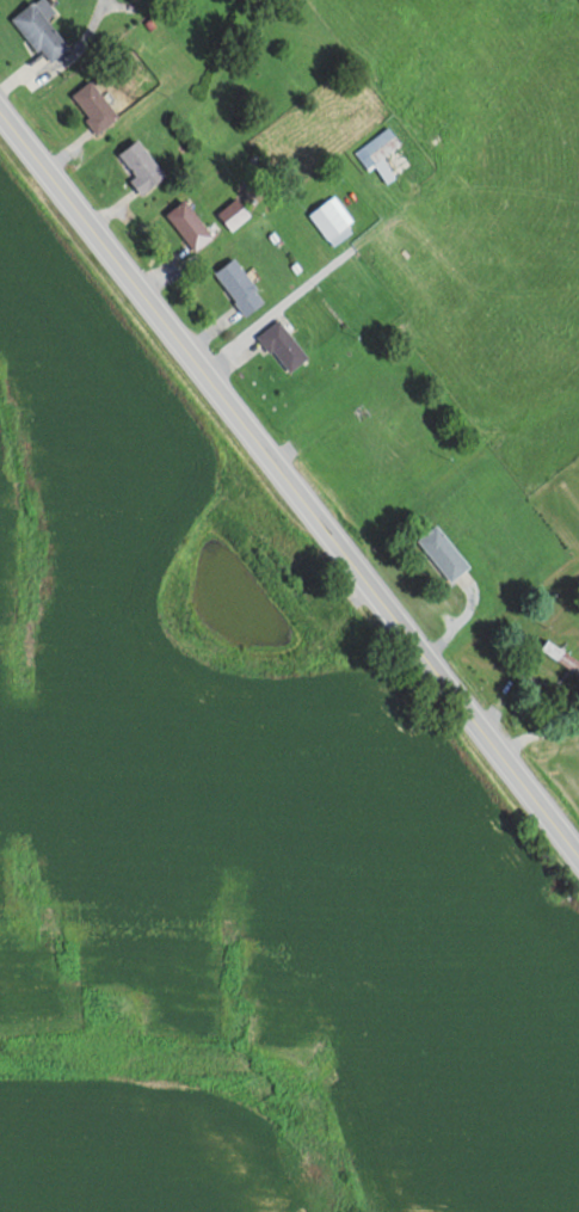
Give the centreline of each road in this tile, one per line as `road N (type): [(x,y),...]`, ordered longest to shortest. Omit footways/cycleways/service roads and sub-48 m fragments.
road 1 (primary): [(0,107),(578,850)]

